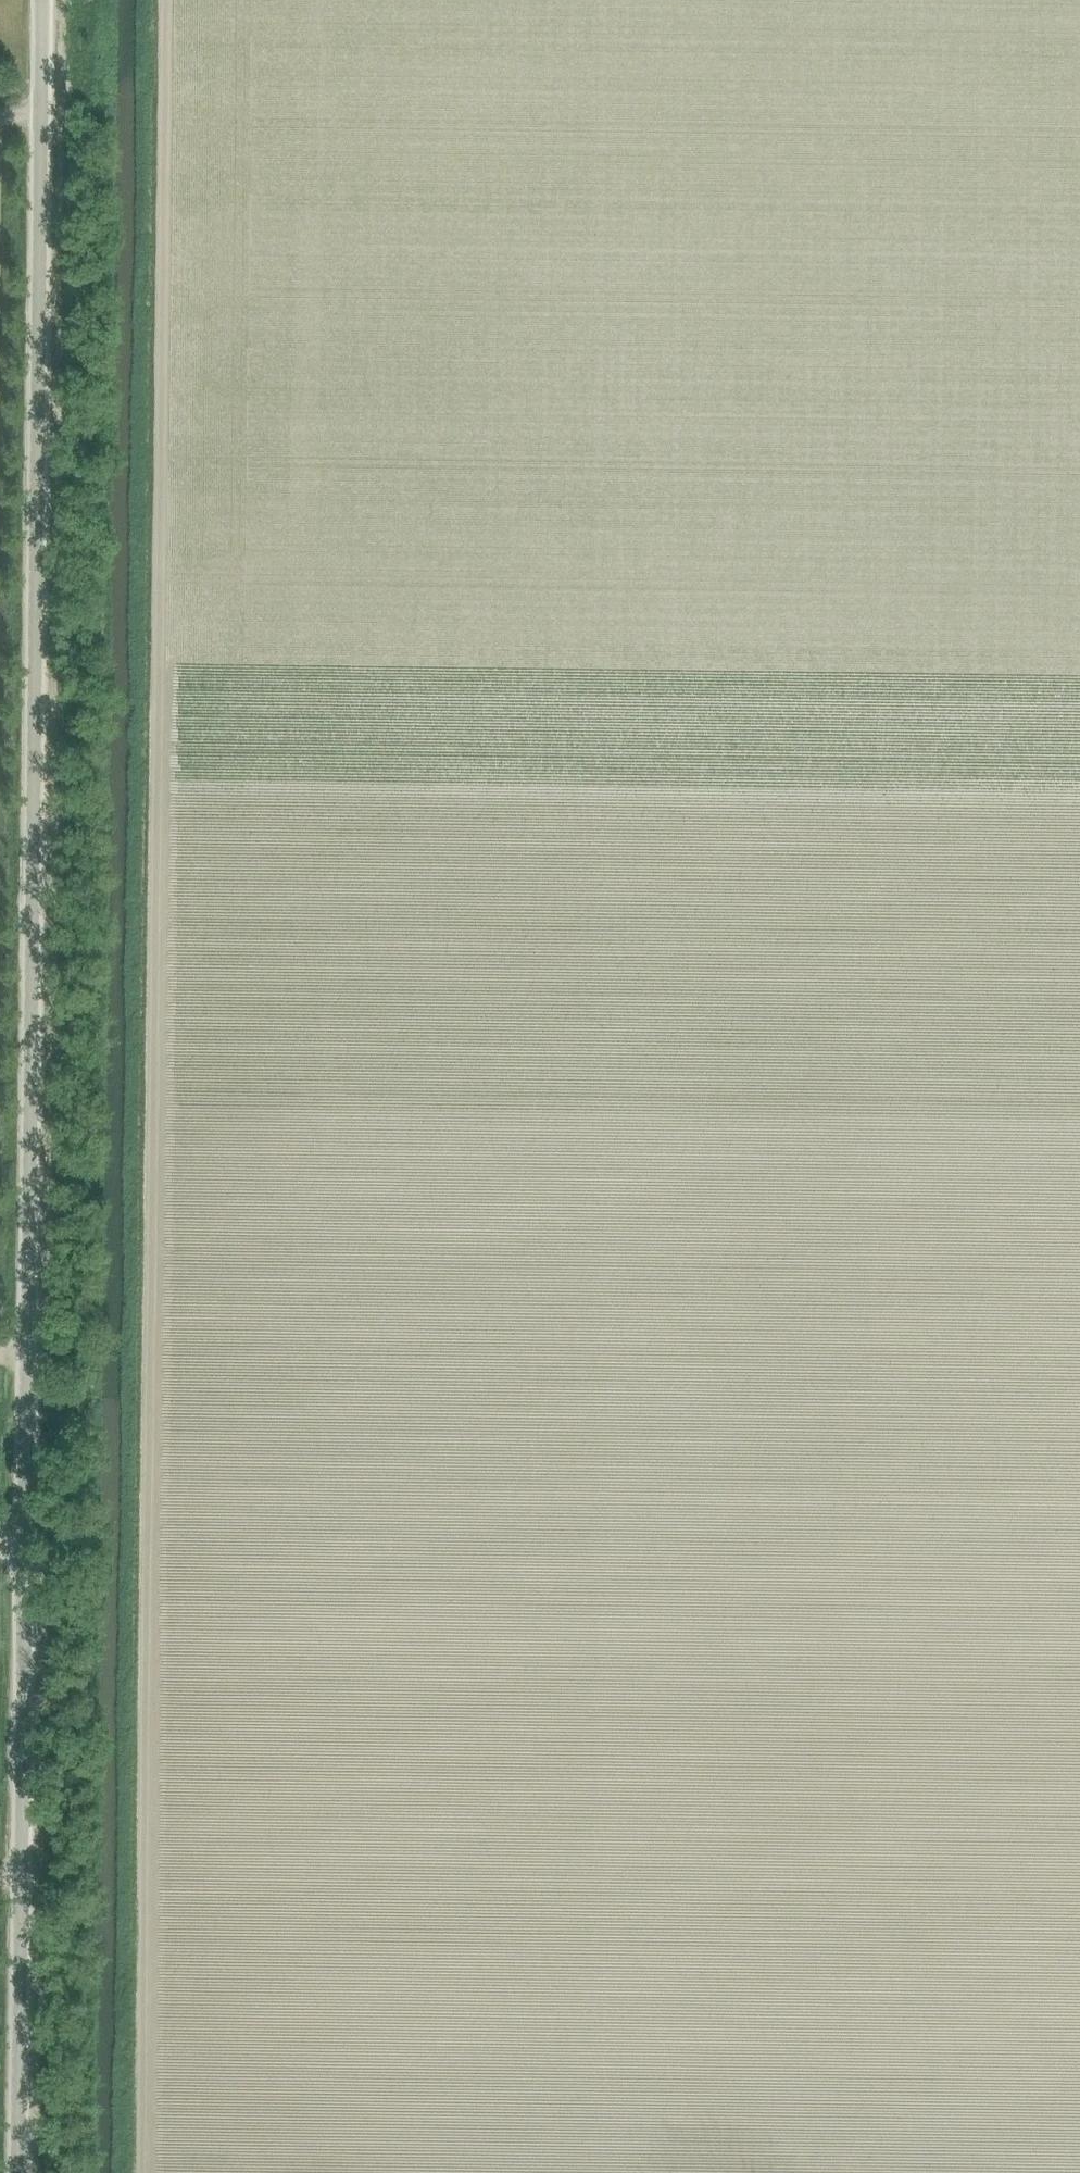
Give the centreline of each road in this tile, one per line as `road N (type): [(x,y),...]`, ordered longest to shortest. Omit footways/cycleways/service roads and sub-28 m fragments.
road 1 (unclassified): [(18,2172),(42,0)]

